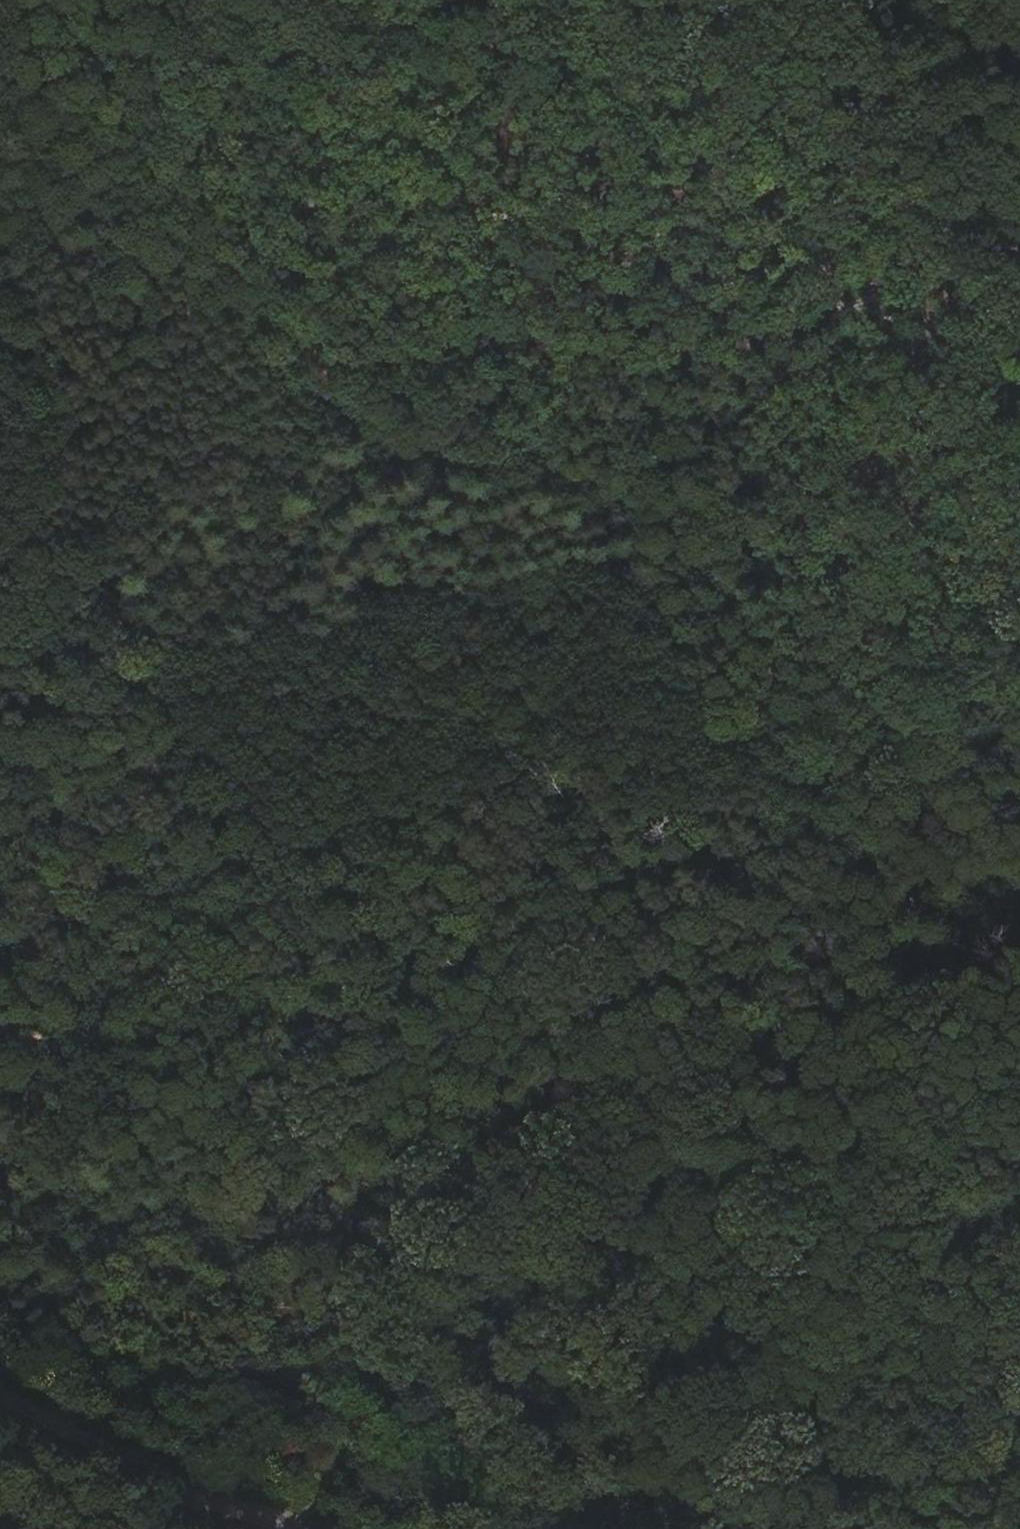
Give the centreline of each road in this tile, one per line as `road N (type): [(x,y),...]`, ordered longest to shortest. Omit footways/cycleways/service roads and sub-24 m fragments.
road 1 (track): [(272,1528),(0,1397)]

